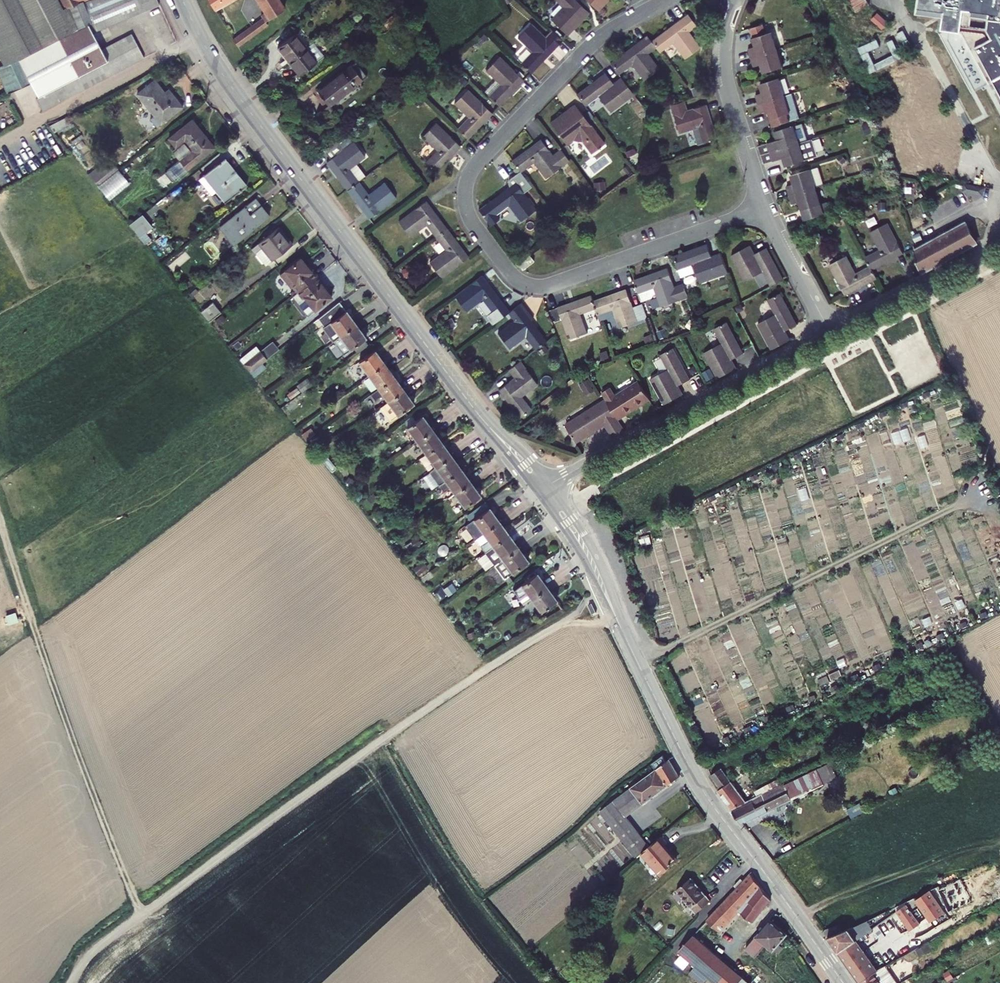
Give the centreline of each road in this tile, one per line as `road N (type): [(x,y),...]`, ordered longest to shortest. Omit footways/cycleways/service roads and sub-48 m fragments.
road 1 (track): [(599,580),(78,946),(64,982)]
road 2 (residential): [(667,0),(587,48),(480,159),(465,184),(467,212),(510,273),(543,286),(766,210)]
road 3 (secondary): [(543,488),(470,405),(238,97),(182,0)]
road 4 (secondary): [(843,982),(709,802),(588,555),(543,488)]
road 5 (track): [(0,527),(147,925)]
road 6 (residential): [(543,488),(831,332)]
road 7 (track): [(199,37),(0,138)]
road 8 (residential): [(766,210),(724,68),(736,0)]
road 9 (residential): [(831,332),(999,241)]
road 10 (residential): [(831,332),(766,210)]

